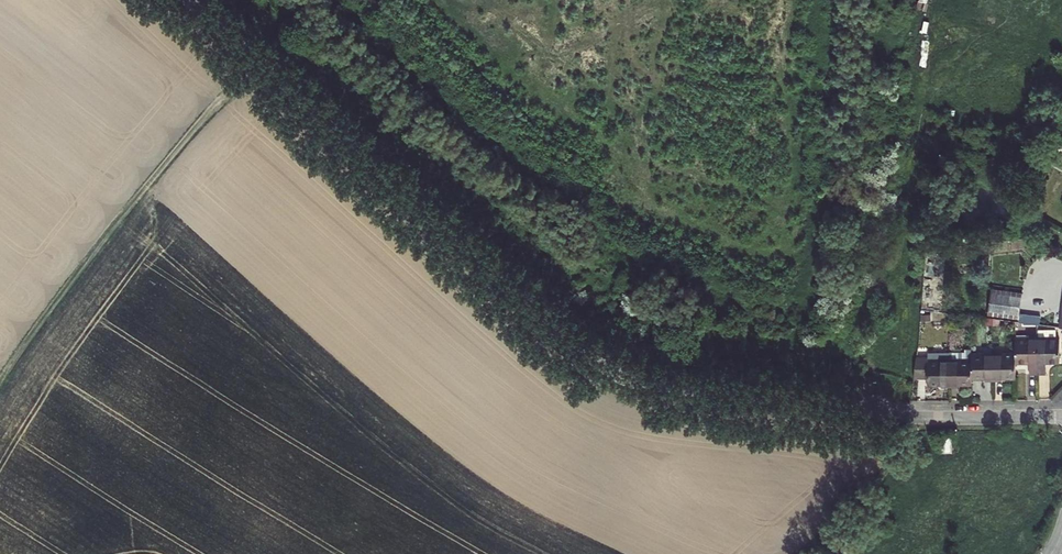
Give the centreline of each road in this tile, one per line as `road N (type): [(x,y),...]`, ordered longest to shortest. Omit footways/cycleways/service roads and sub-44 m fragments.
road 1 (unclassified): [(183,0),(588,361),(671,392),(897,416)]
road 2 (track): [(0,382),(196,125),(257,69)]
road 3 (residential): [(897,416),(1061,416)]

